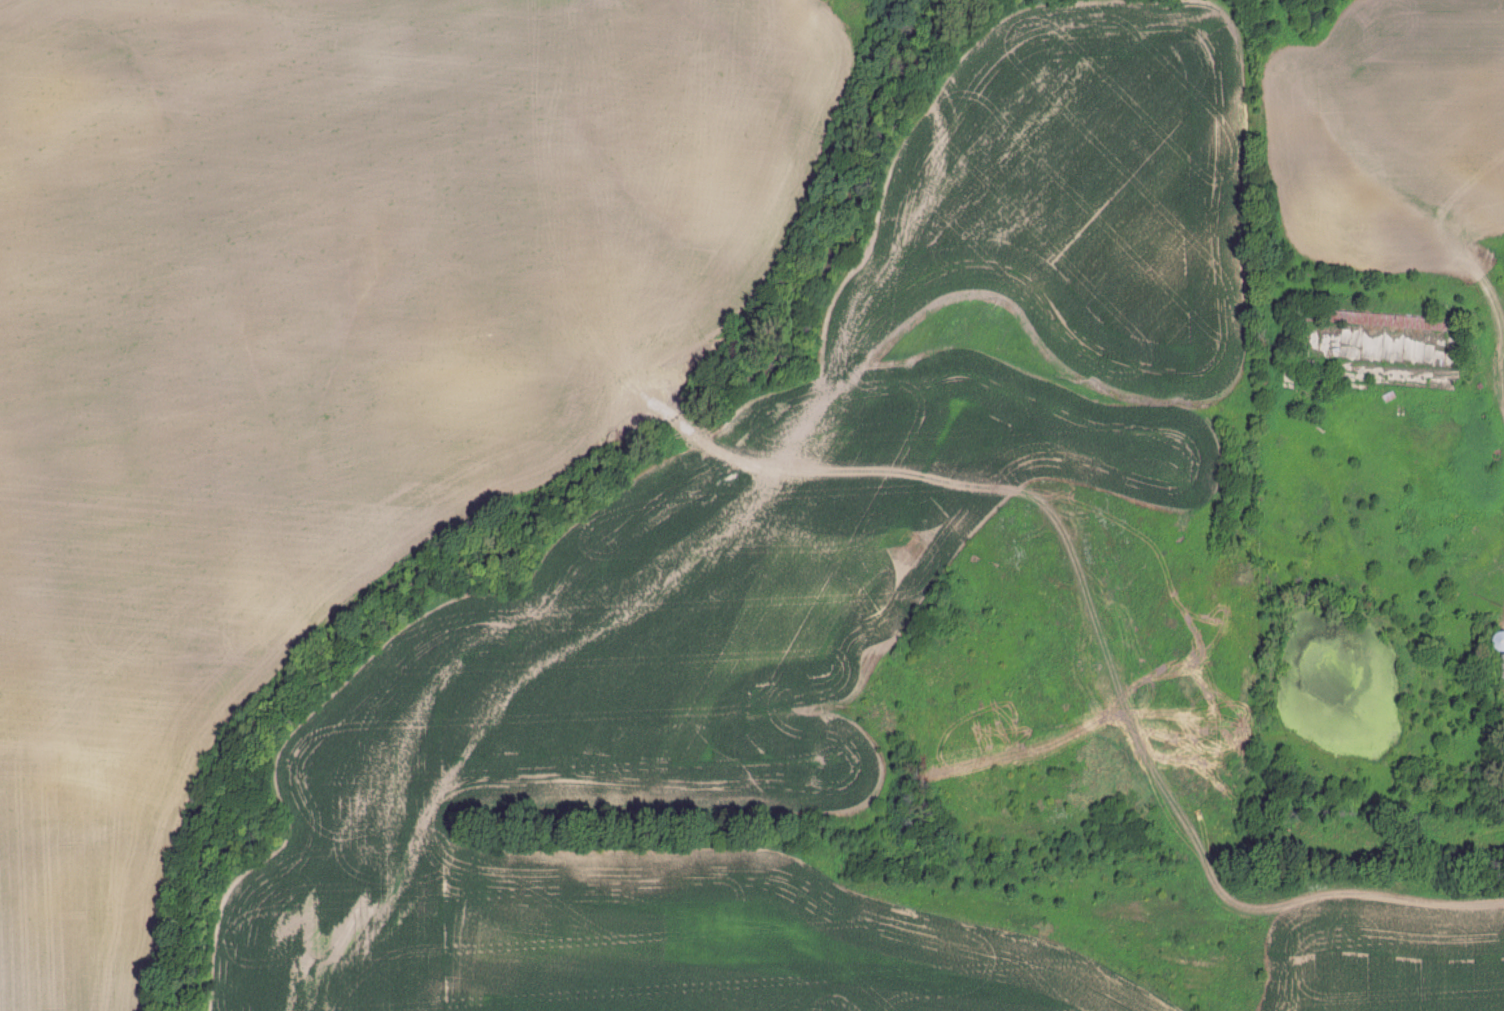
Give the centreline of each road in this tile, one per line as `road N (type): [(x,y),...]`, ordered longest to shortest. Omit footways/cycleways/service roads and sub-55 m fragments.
road 1 (residential): [(1503,705),(1494,688),(1480,472)]

